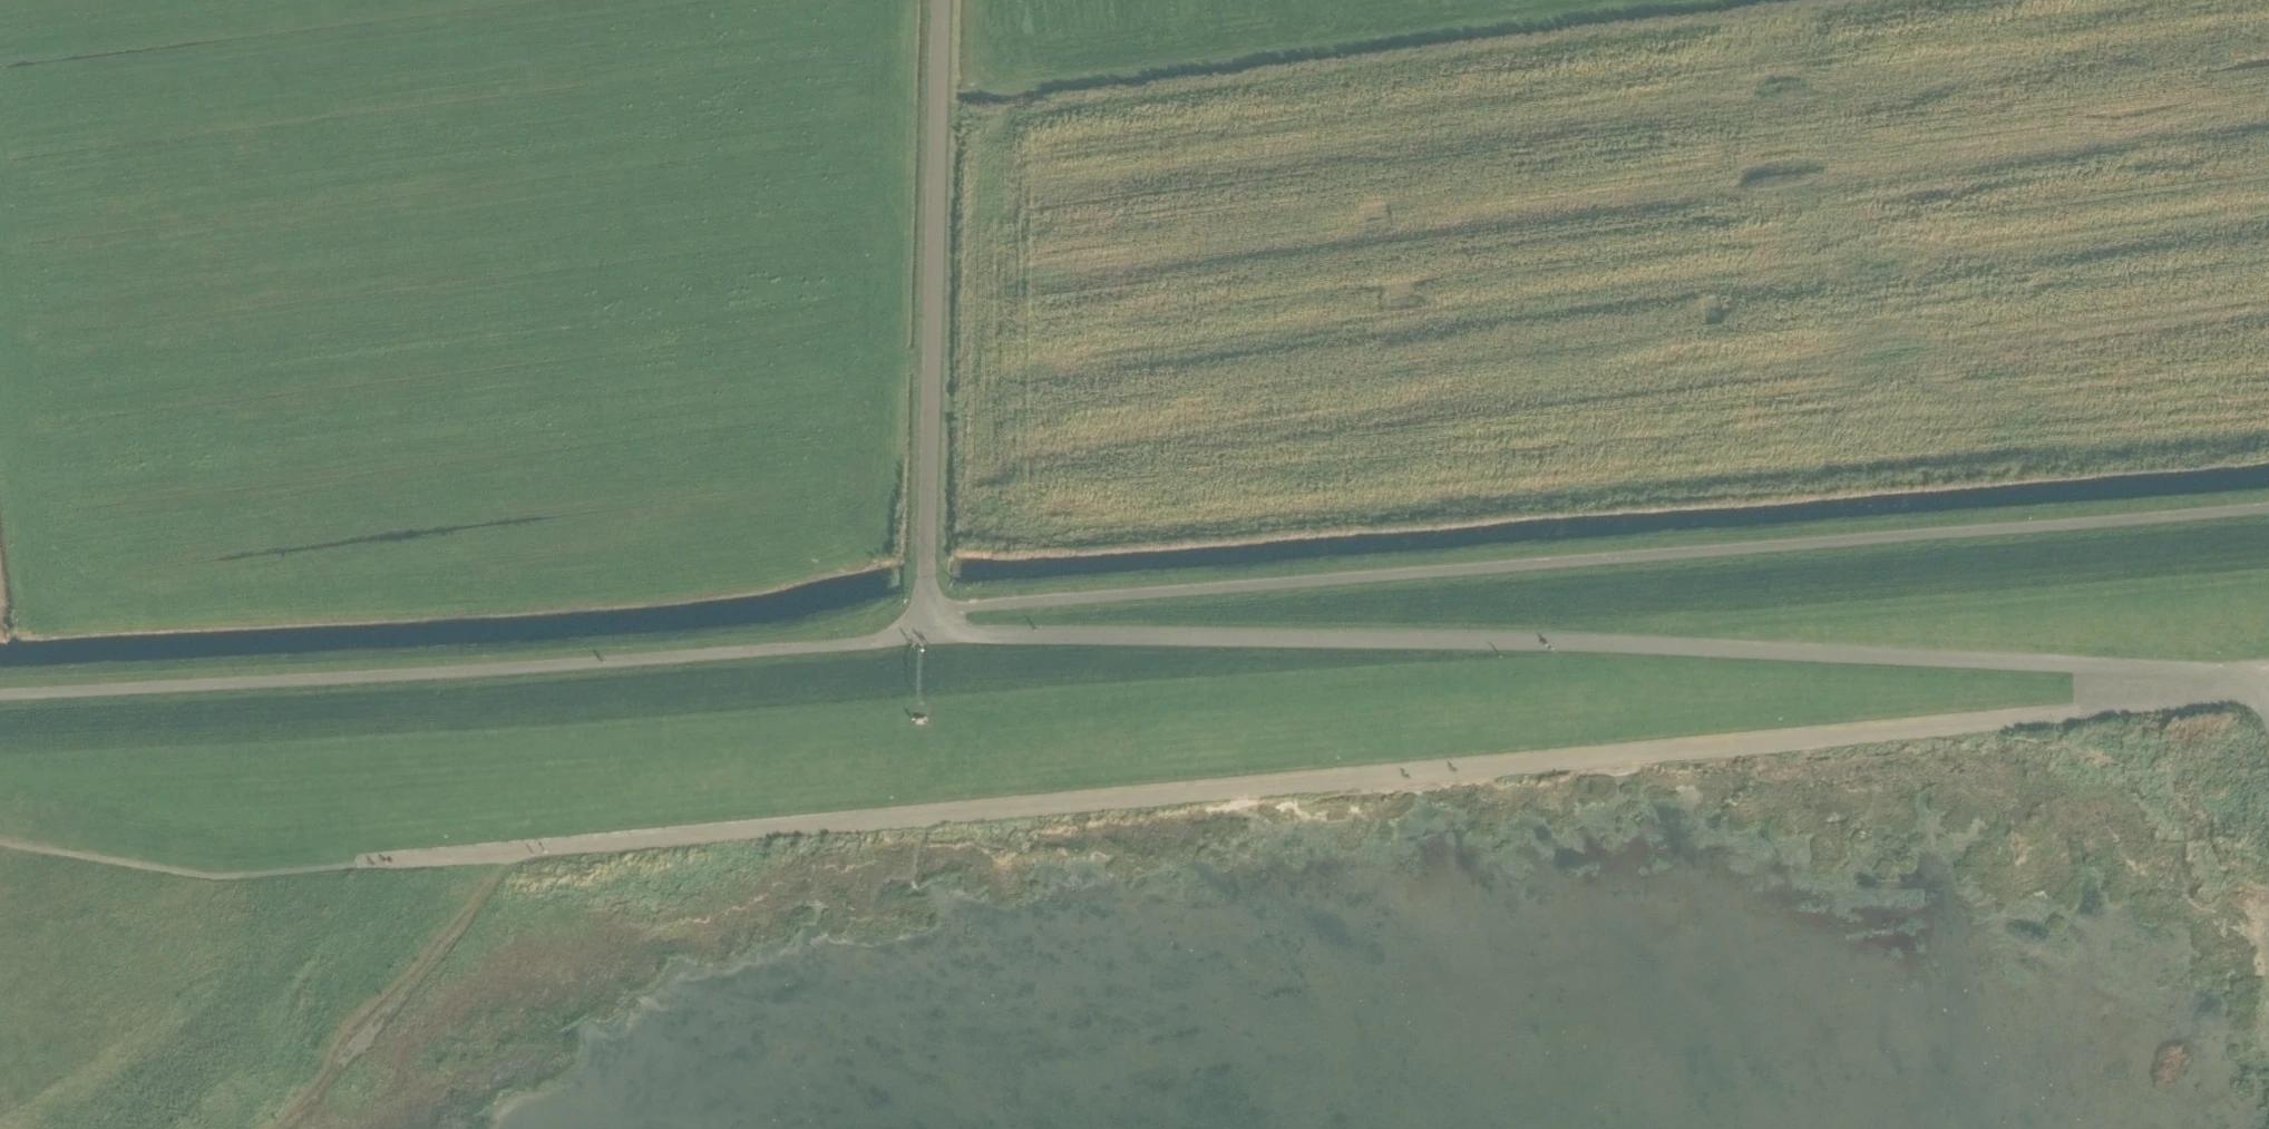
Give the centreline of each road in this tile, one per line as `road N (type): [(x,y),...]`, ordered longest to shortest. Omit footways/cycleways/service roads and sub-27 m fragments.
road 1 (unclassified): [(2268,670),(1636,645),(922,637)]
road 2 (unclassified): [(0,696),(922,637)]
road 3 (unclassified): [(922,637),(942,0)]

